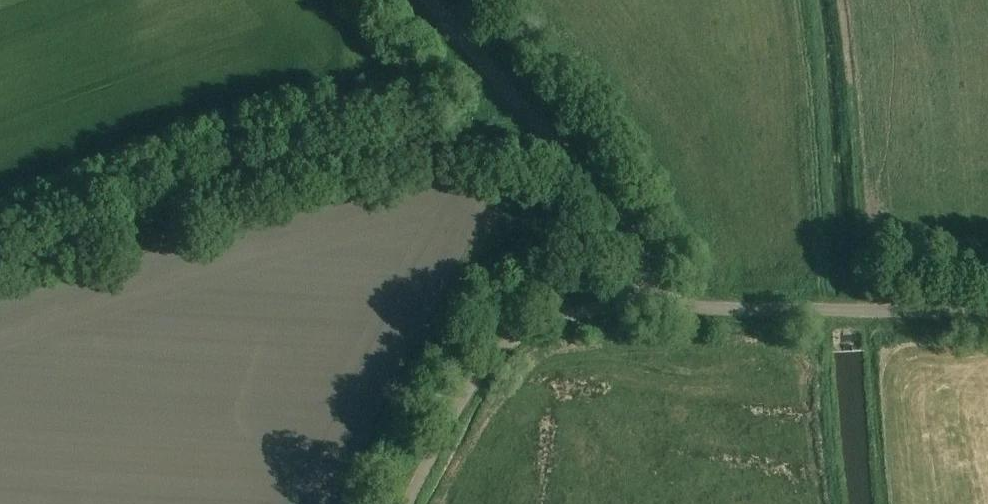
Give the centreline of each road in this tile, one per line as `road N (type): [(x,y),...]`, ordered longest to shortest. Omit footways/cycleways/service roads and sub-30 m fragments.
road 1 (track): [(525,110),(239,164),(0,248)]
road 2 (unclassified): [(987,311),(681,304),(648,269)]
road 3 (unclassified): [(411,503),(480,372),(512,339),(622,306),(648,269)]
road 4 (unclassified): [(648,269),(629,229),(428,0)]

